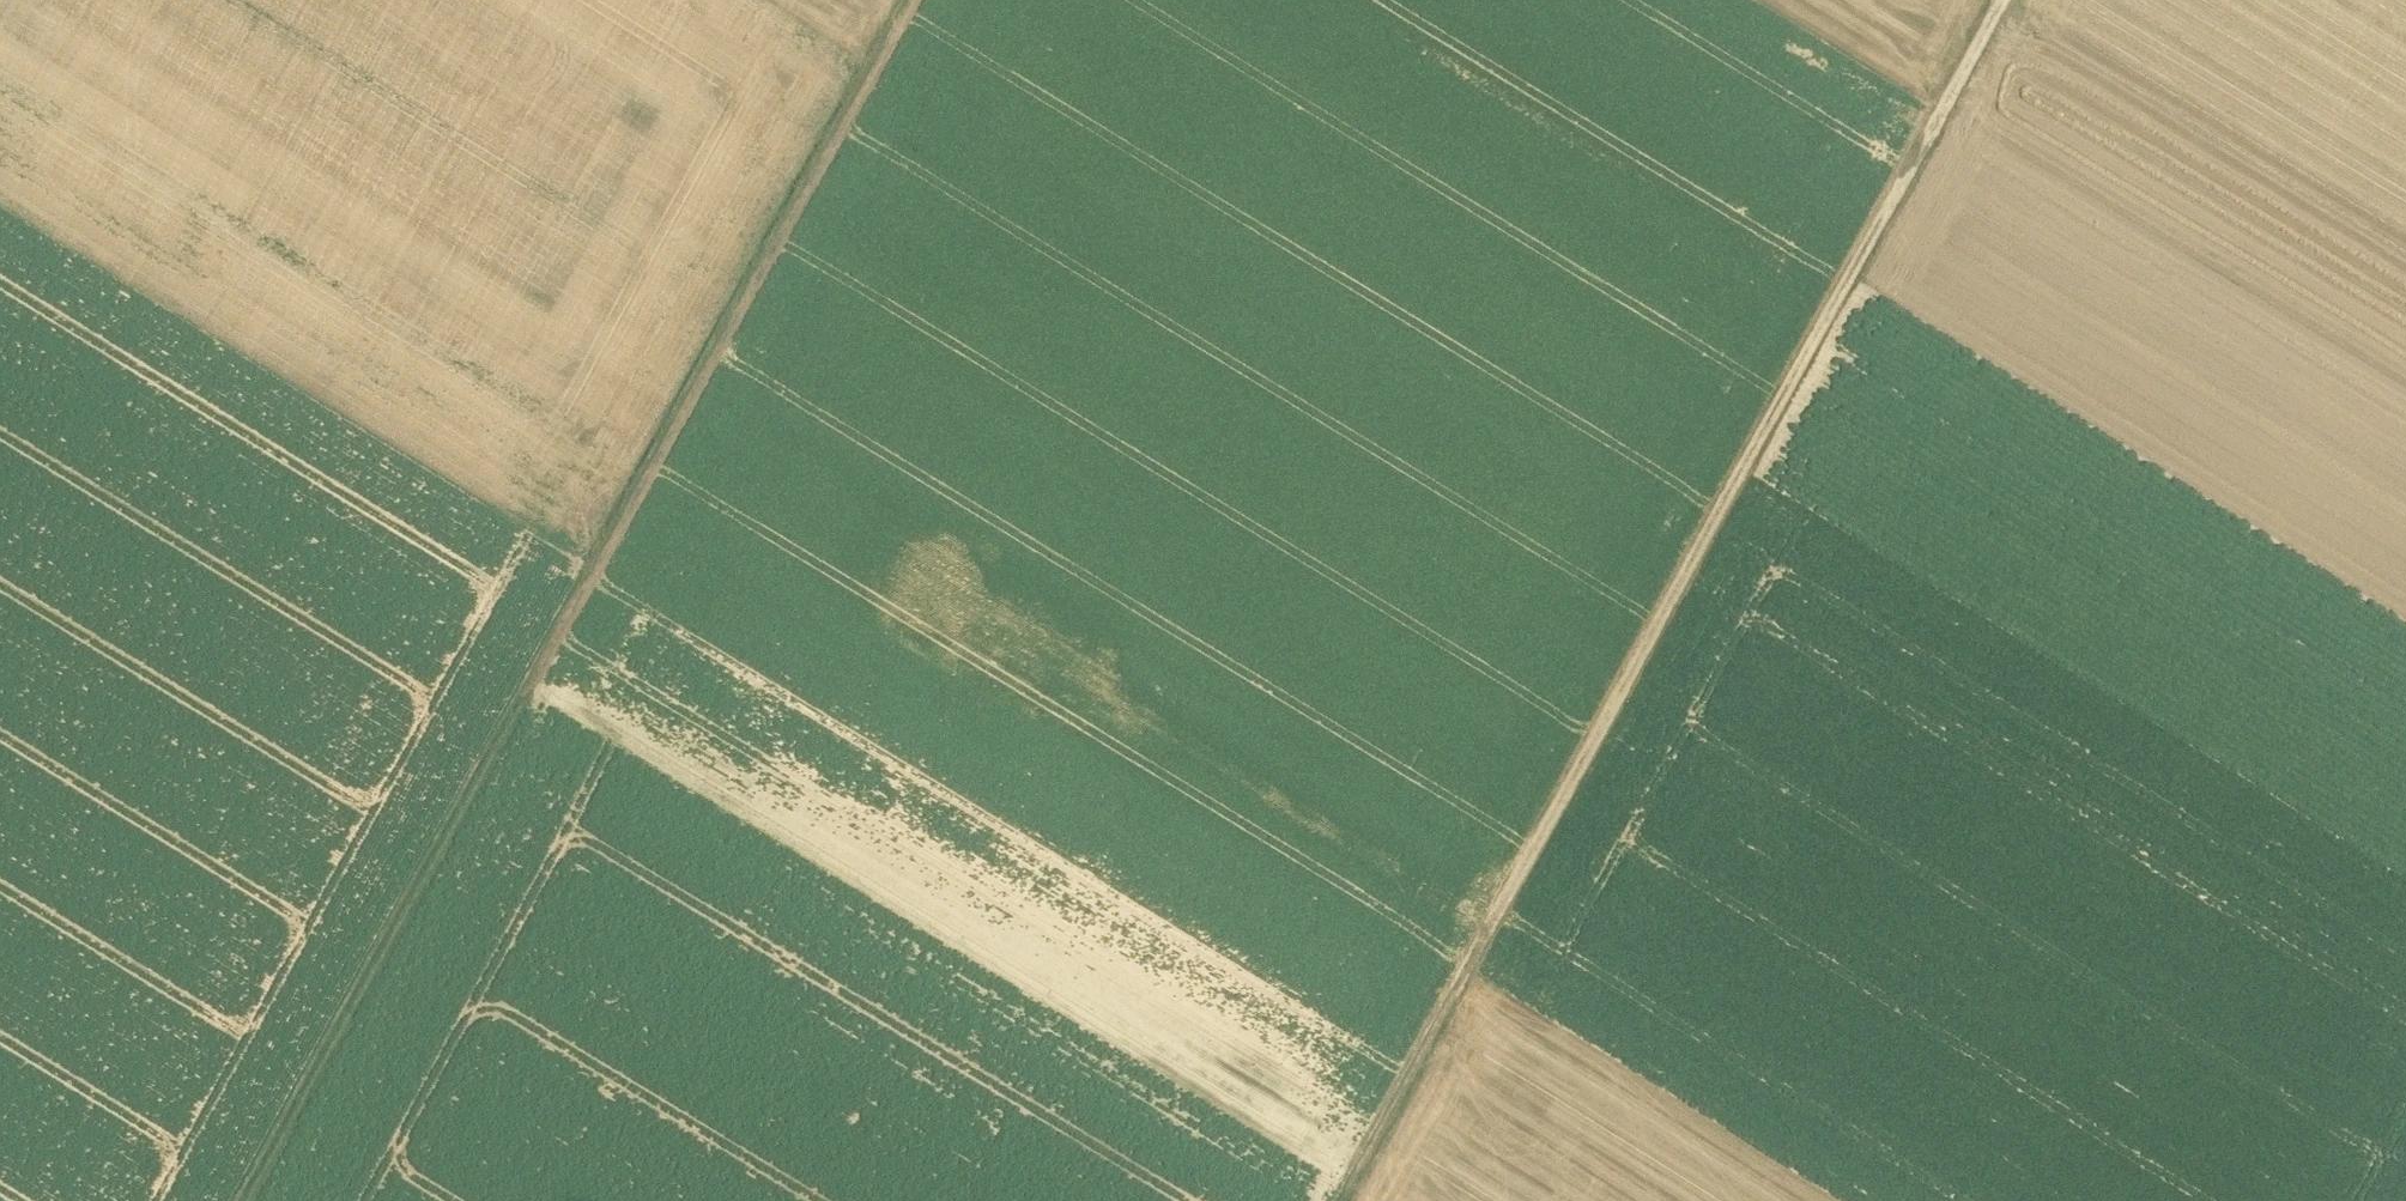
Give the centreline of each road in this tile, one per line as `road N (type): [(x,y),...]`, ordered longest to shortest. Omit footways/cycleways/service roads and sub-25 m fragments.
road 1 (track): [(2009,0),(1340,1200)]
road 2 (track): [(944,0),(282,1200)]

